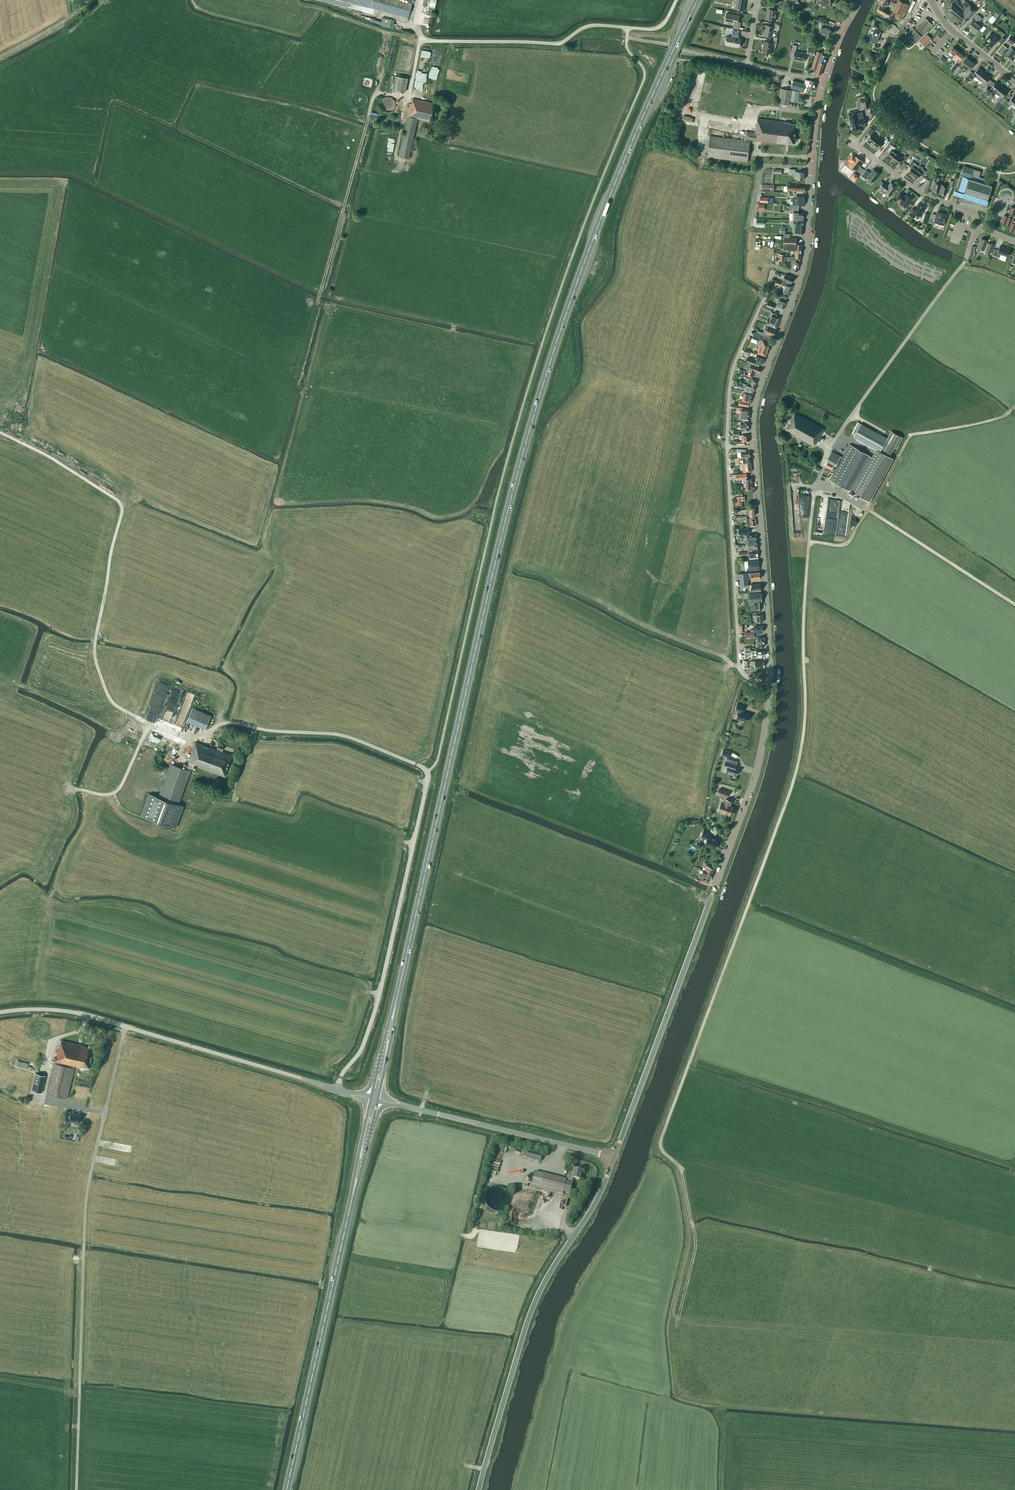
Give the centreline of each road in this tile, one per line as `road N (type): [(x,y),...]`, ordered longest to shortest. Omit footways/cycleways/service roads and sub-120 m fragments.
road 1 (trunk): [(396,1003),(546,377),(605,208),(697,0)]
road 2 (track): [(815,488),(800,759),(661,1139),(680,1168),(696,1237),(677,1327)]
road 3 (unclassified): [(335,1089),(374,1018),(428,775),(330,734),(217,727)]
road 4 (tertiary): [(613,1159),(754,784),(771,682)]
road 5 (track): [(77,1489),(85,1220),(126,1027)]
road 6 (track): [(217,727),(175,738),(111,699),(94,648),(120,504),(0,432)]
road 7 (unclassified): [(480,1489),(542,1286),(613,1159)]
road 8 (tertiary): [(335,1089),(86,1015),(0,1013)]
road 9 (trunk): [(286,1489),(353,1195)]
road 10 (tertiary): [(755,447),(761,383),(807,249),(812,168)]
road 11 (track): [(809,542),(850,541),(910,435),(1000,418),(1014,404)]
road 12 (residential): [(771,682),(750,679),(739,666),(727,447)]
road 13 (unclassified): [(667,19),(652,29),(579,28),(555,44),(424,41)]
road 14 (tertiary): [(613,1159),(378,1100)]
road 15 (tertiary): [(771,682),(755,447)]
road 16 (track): [(815,488),(869,510),(1014,604)]
road 17 (residential): [(860,403),(966,260),(977,231)]
road 18 (residential): [(727,447),(731,375),(772,272)]
road 19 (residential): [(977,231),(971,211),(922,195),(851,141)]
road 20 (residential): [(824,80),(746,65),(758,0)]

